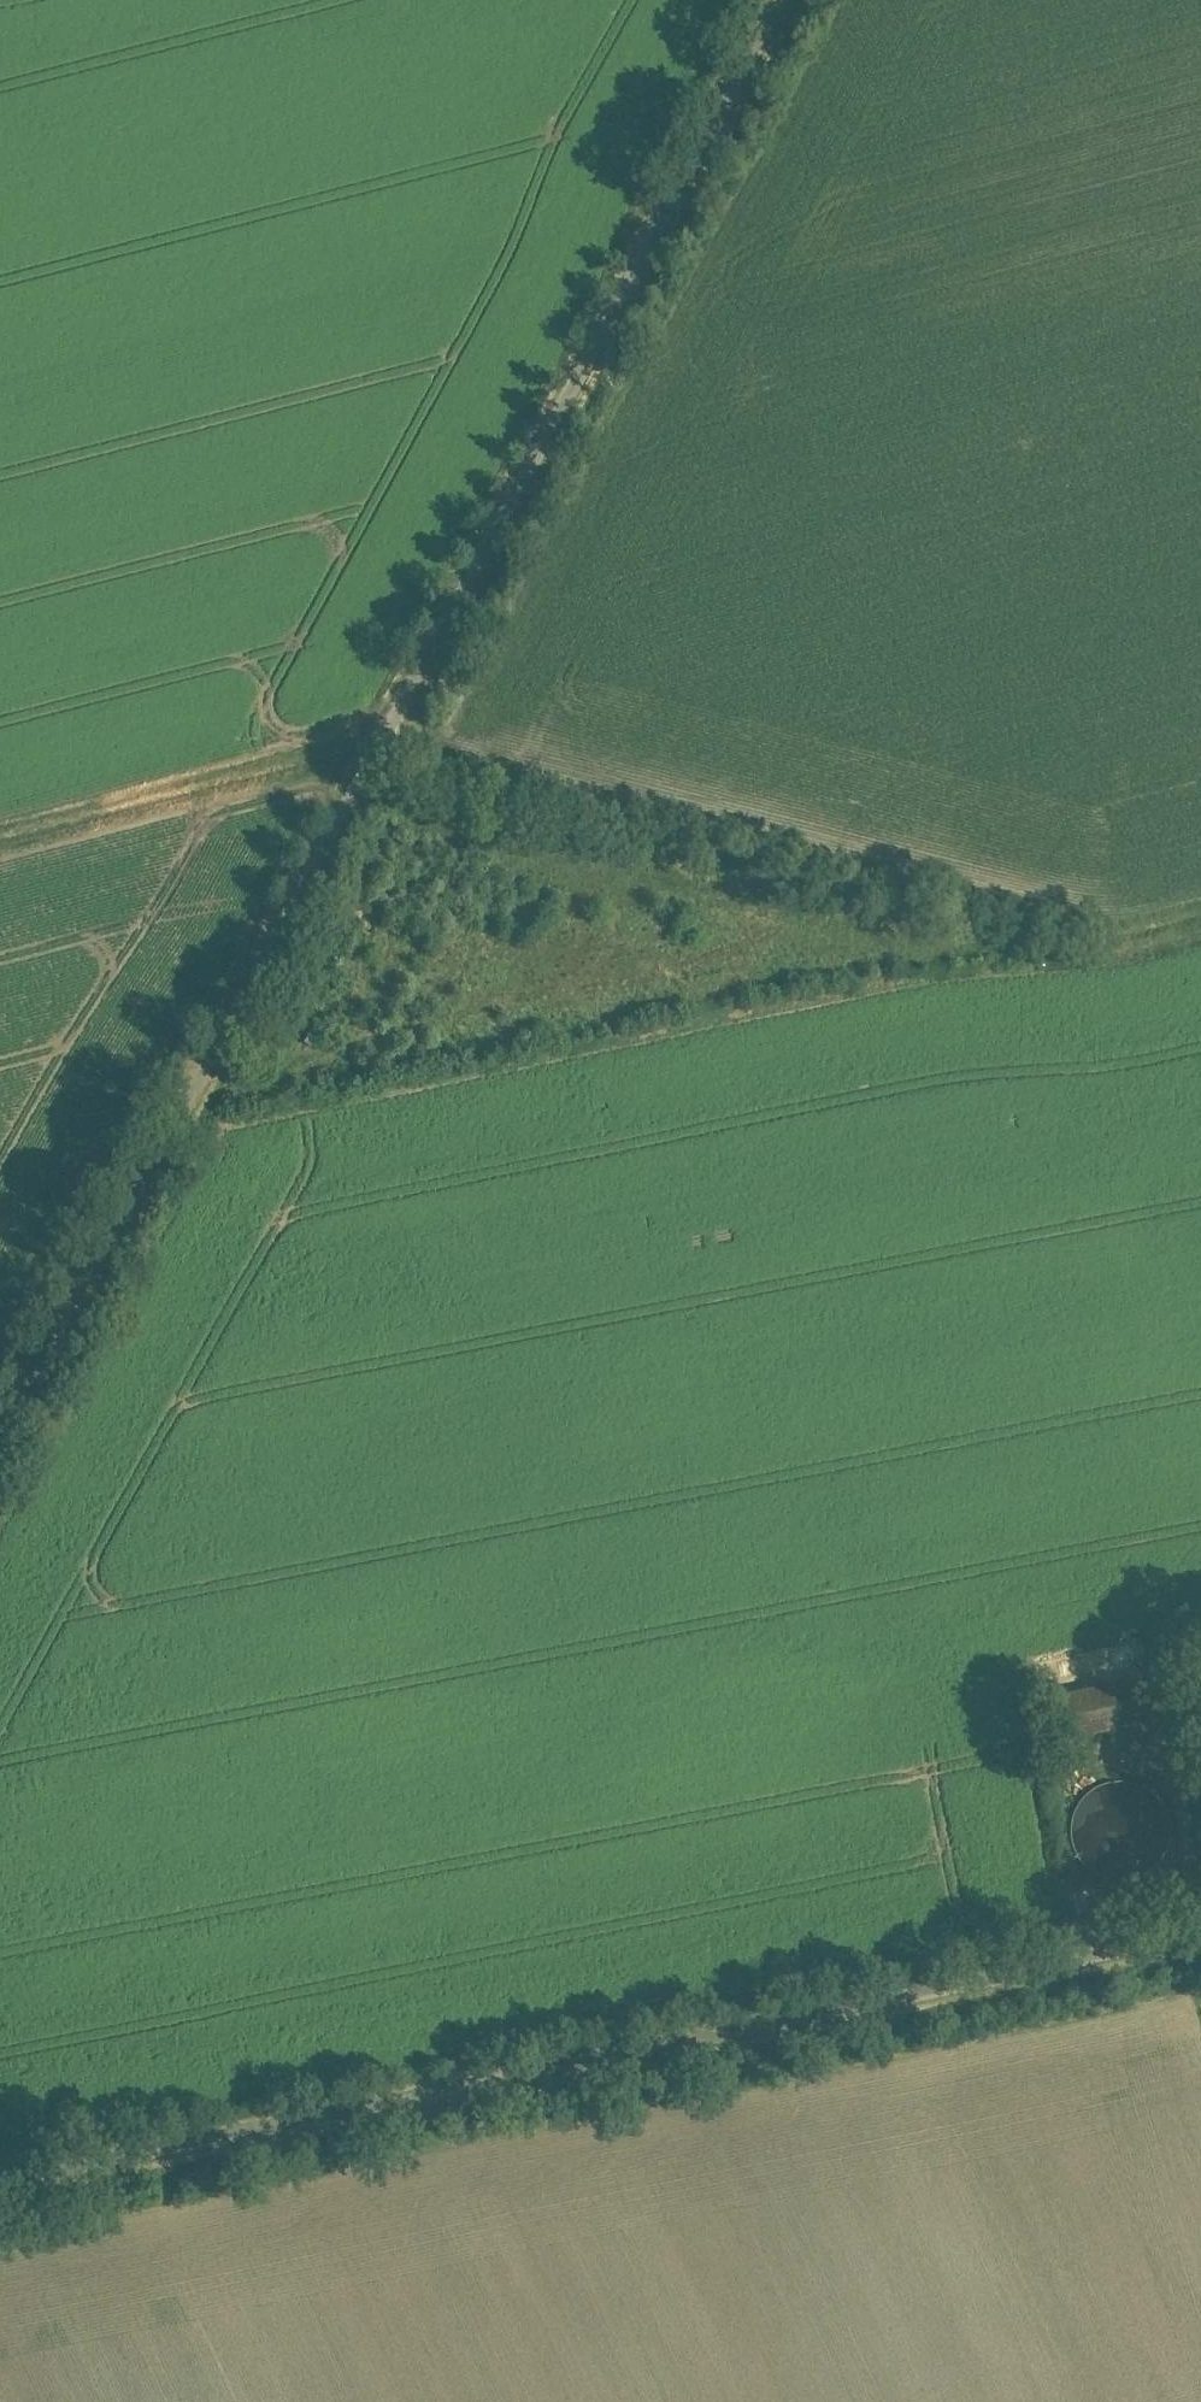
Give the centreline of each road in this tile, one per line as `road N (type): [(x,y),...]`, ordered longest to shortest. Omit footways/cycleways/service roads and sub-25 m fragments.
road 1 (residential): [(0,1456),(795,0)]
road 2 (unclassified): [(0,2189),(1200,1941)]

